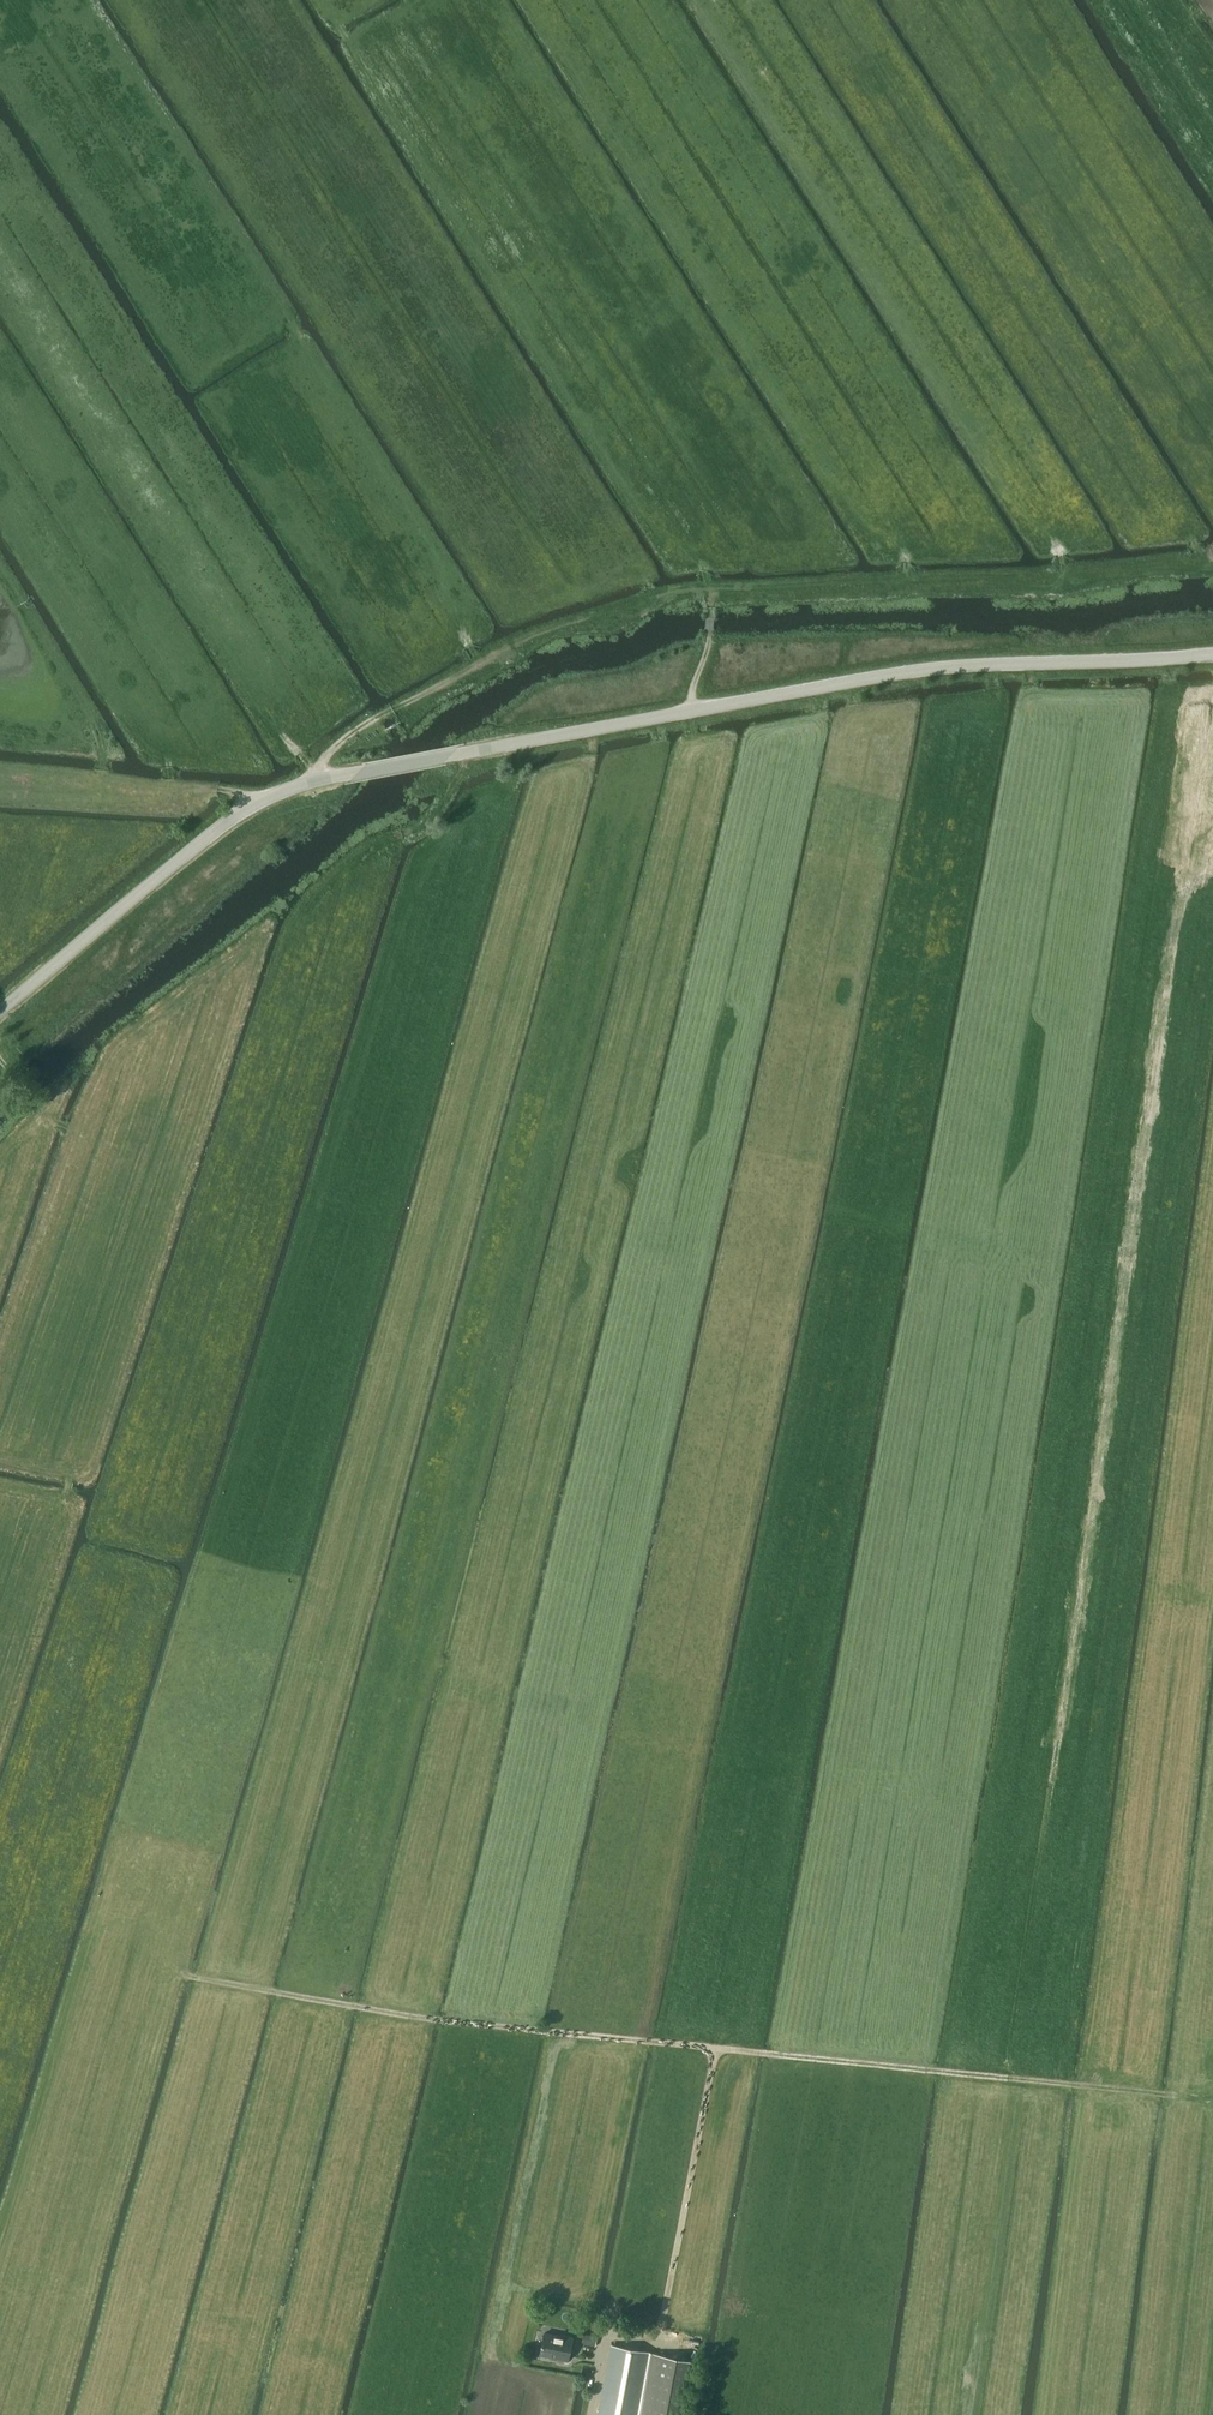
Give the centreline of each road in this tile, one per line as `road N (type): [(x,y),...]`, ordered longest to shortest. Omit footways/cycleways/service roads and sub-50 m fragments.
road 1 (unclassified): [(0,1013),(207,839),(259,802),(319,778),(947,666),(1212,654)]
road 2 (track): [(183,1974),(441,2020),(1170,2095)]
road 3 (track): [(716,2048),(657,2343),(607,2334)]

